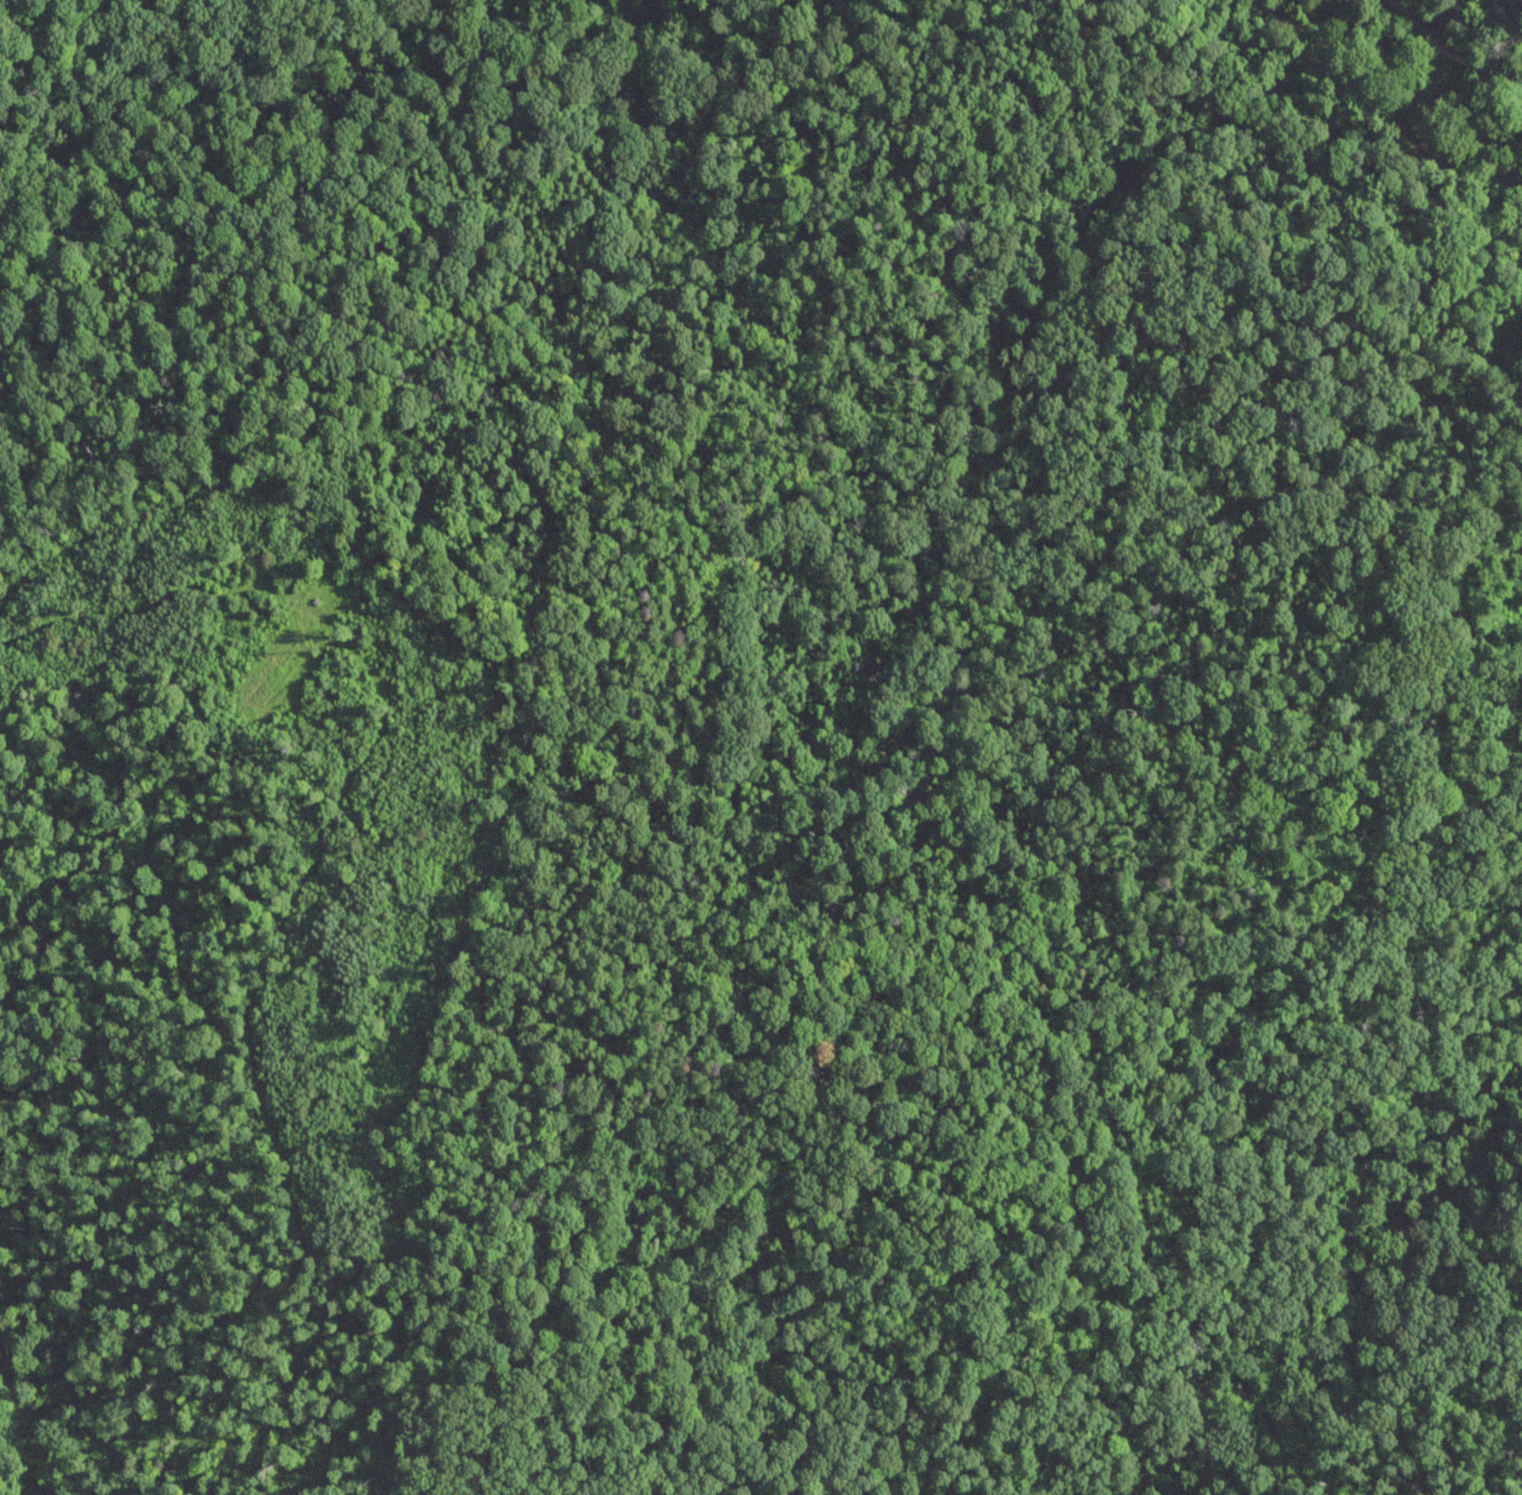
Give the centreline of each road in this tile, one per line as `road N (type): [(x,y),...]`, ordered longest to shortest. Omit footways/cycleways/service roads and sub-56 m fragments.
road 1 (residential): [(1521,75),(1452,60),(1393,0)]

